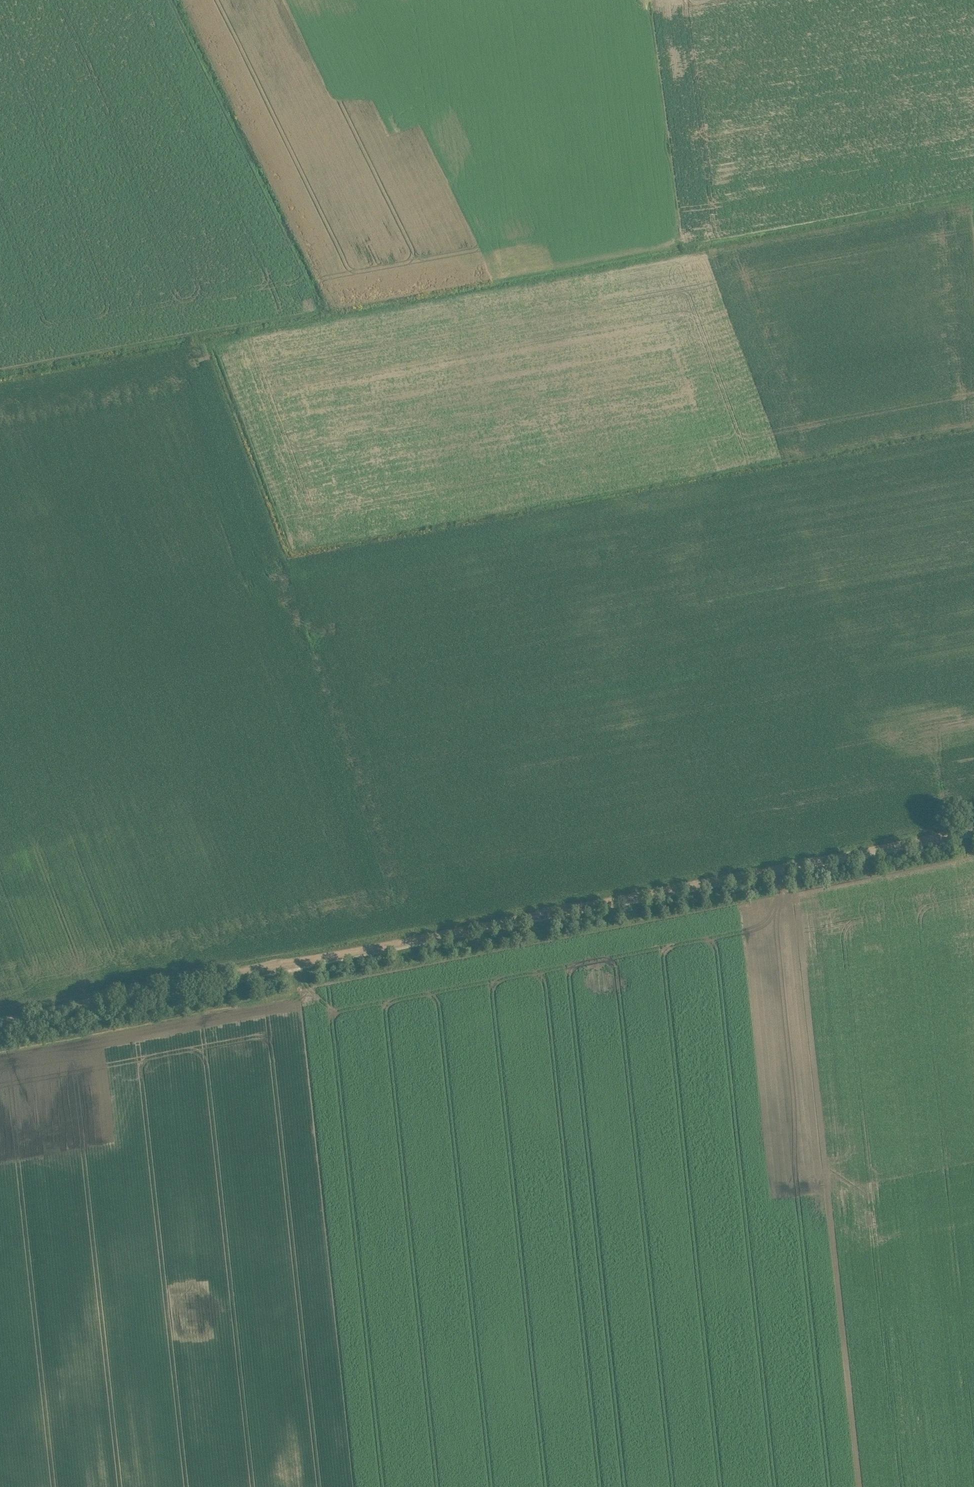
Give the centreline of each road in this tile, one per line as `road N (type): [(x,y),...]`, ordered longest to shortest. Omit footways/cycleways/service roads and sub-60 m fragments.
road 1 (track): [(0,1018),(973,827)]
road 2 (track): [(686,243),(654,0)]

